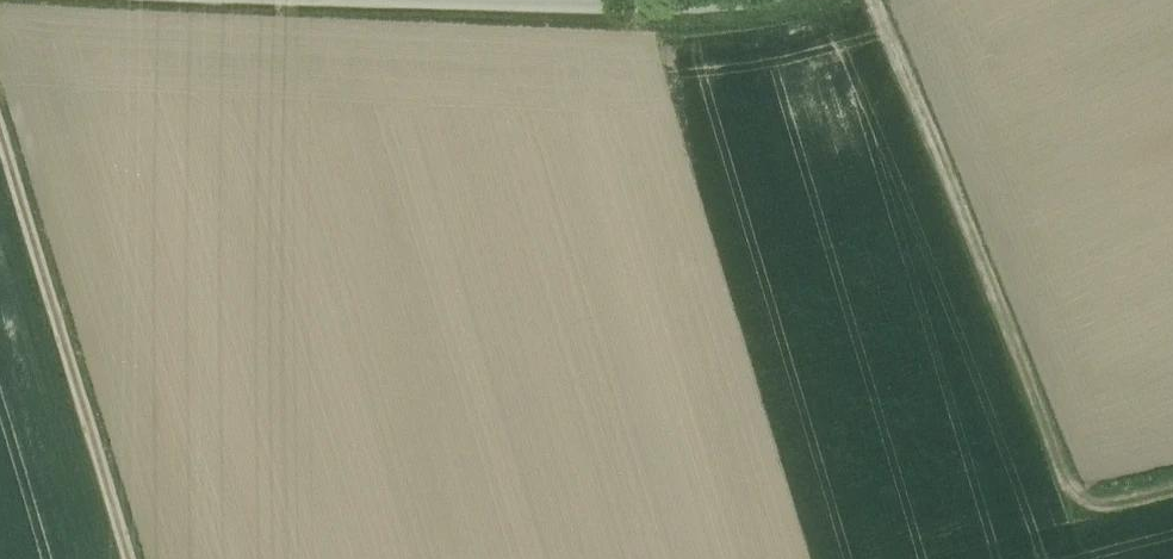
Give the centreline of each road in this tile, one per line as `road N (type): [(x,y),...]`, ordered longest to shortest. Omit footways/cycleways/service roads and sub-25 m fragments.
road 1 (track): [(1172,479),(1093,488),(1066,463),(873,0)]
road 2 (track): [(131,558),(0,120)]
road 3 (unclassified): [(752,0),(531,0)]

